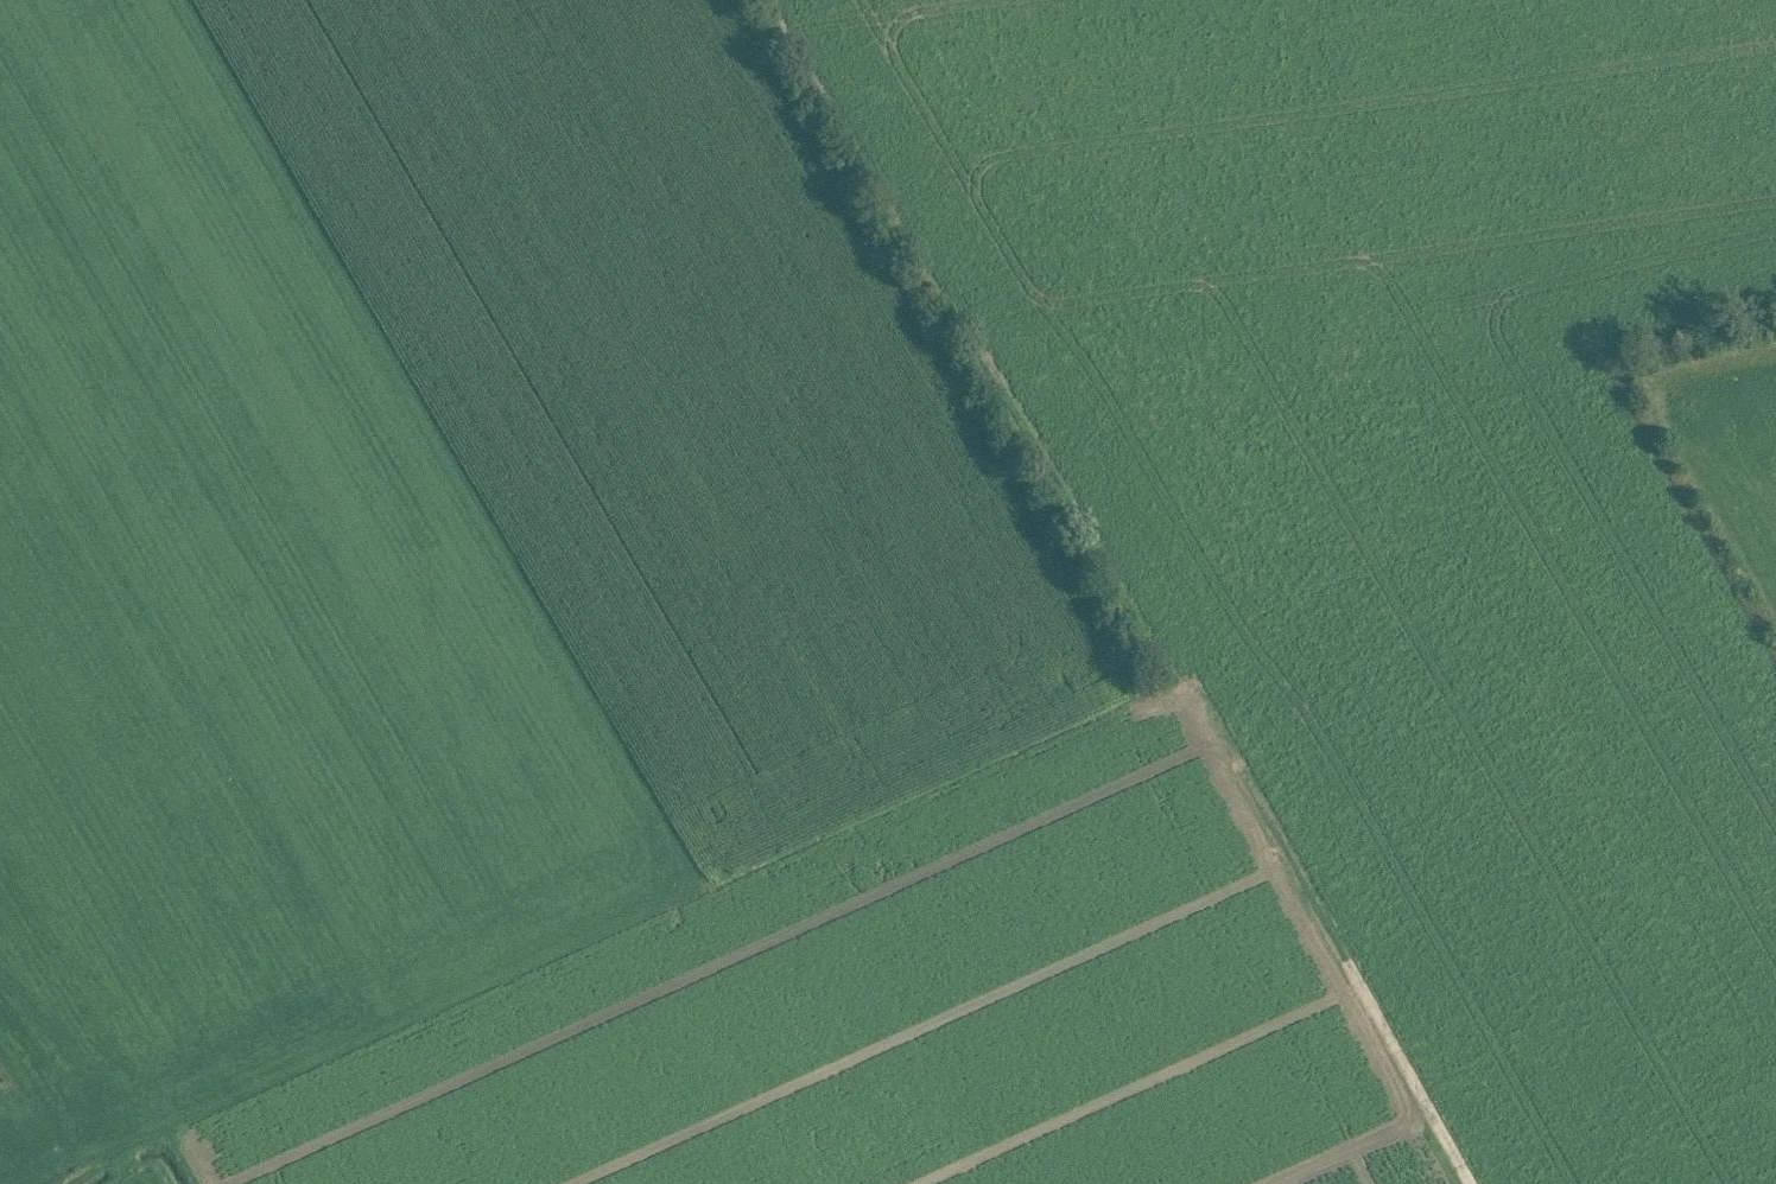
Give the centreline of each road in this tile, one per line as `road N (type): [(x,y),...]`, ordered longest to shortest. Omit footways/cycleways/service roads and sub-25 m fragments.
road 1 (track): [(1346,958),(1473,1183)]

